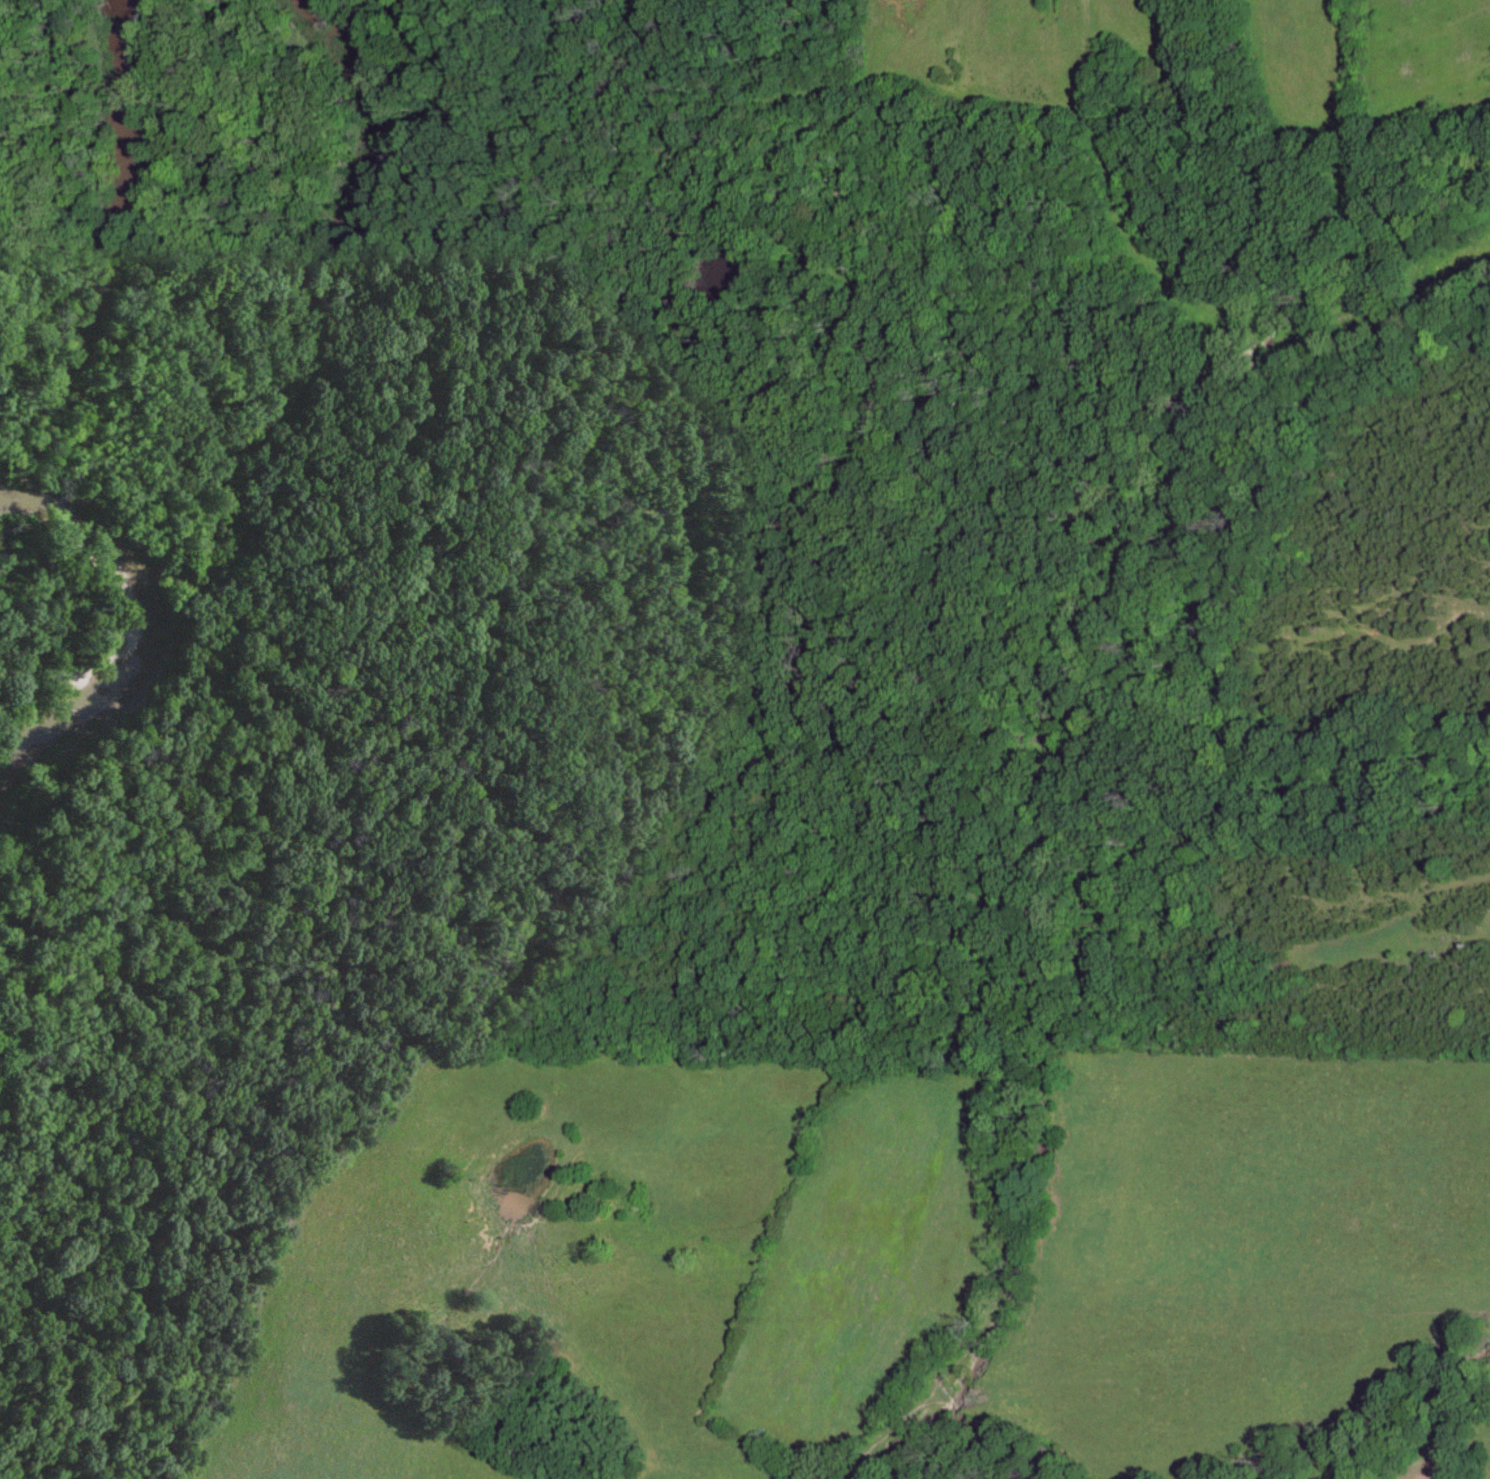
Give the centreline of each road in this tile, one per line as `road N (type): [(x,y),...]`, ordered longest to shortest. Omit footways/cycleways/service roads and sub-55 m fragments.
road 1 (residential): [(1489,269),(1308,345),(1289,344),(1248,320),(1141,238),(1113,177),(1102,118),(1084,103),(1085,0)]

